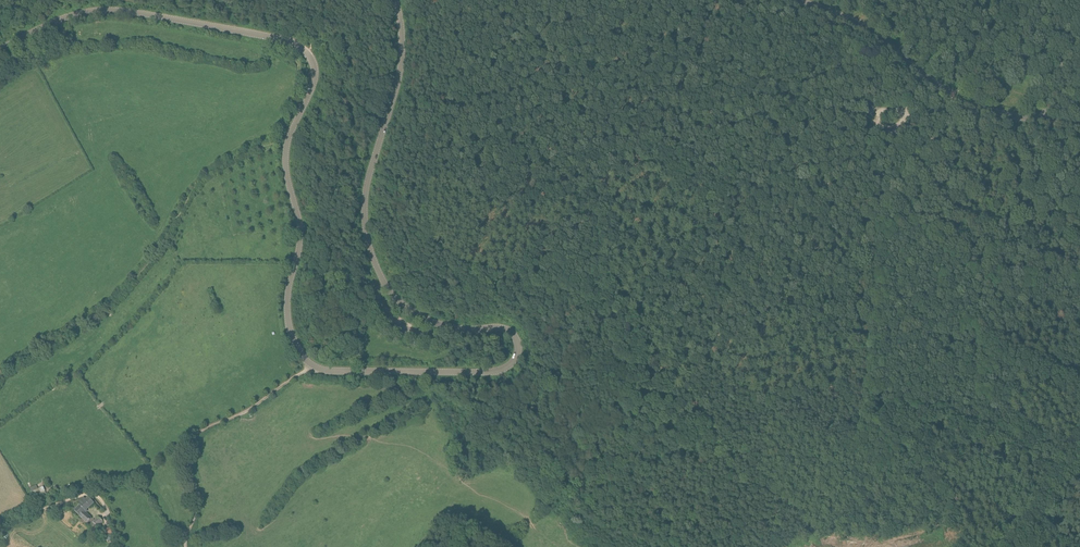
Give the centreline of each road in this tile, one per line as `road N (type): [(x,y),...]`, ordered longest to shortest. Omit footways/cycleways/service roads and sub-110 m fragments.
road 1 (tertiary): [(395,0),(402,56),(365,193),(368,241),(384,282),(409,309),(448,326),(513,334),(518,354),(496,371),(327,370),(301,353),(288,323),(300,239),(285,149),(315,75),(298,45),(113,10),(68,16),(0,49)]
road 2 (track): [(517,393),(582,444),(621,456),(825,460),(851,447),(863,420)]
road 3 (track): [(863,408),(883,203),(944,119)]
road 4 (track): [(313,366),(190,443),(185,467),(197,508),(186,546)]
road 5 (track): [(883,203),(971,264),(1079,280)]
road 6 (track): [(863,420),(1033,529)]
road 7 (tertiary): [(798,0),(870,31),(959,98)]
road 8 (track): [(883,203),(806,172),(753,112)]
road 9 (track): [(120,546),(92,494),(0,532)]
road 10 (tertiary): [(959,98),(1079,124)]

